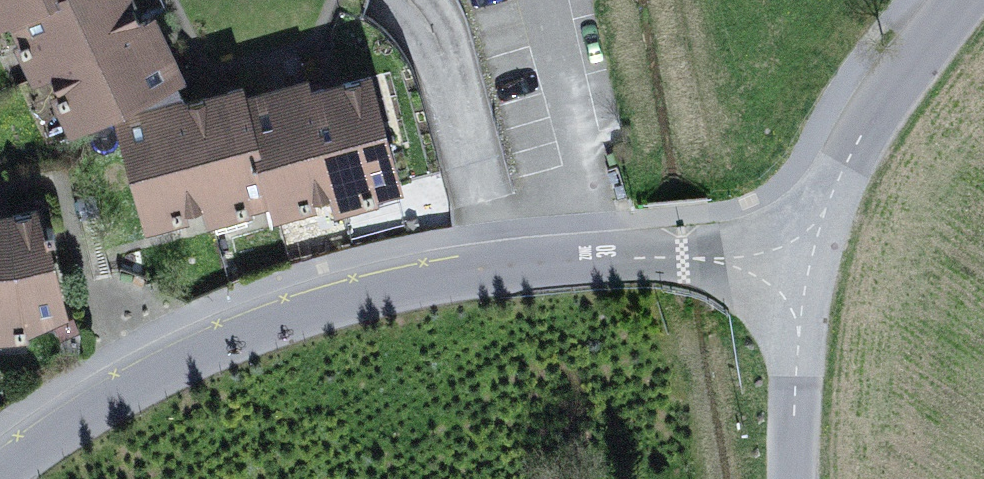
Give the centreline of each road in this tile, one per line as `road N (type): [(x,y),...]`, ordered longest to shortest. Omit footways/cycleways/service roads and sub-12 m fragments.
road 1 (residential): [(810,265),(596,257),(364,293),(246,328),(142,377),(0,473)]
road 2 (residential): [(964,0),(867,126),(810,265)]
road 3 (residential): [(810,265),(799,317),(793,478)]

